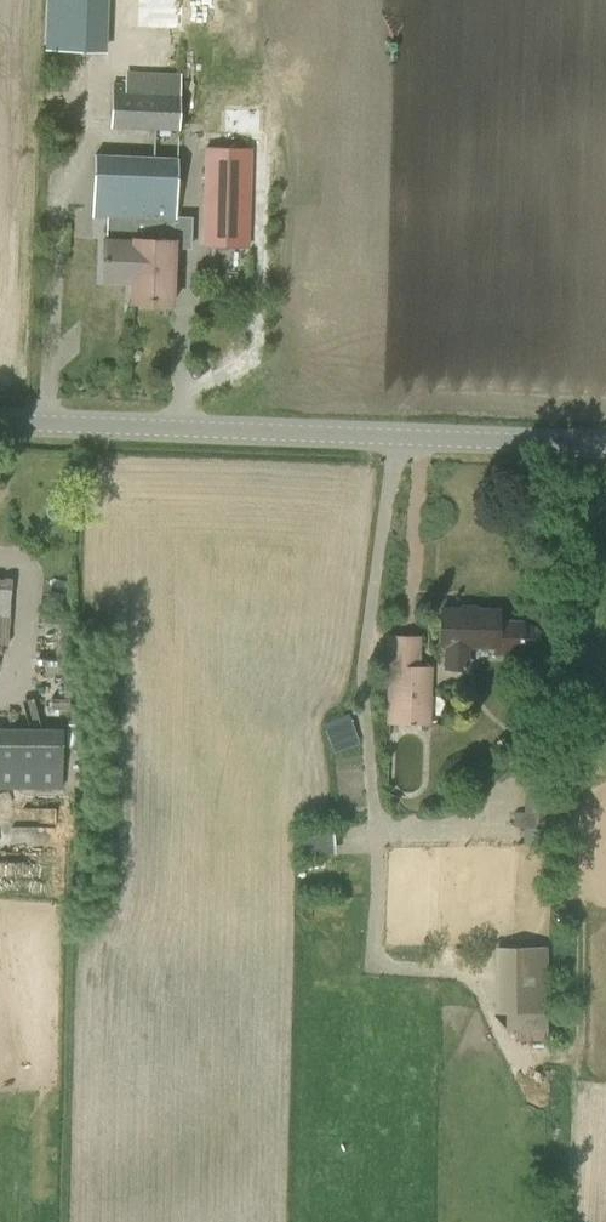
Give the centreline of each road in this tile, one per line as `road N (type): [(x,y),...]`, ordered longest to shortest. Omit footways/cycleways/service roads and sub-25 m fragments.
road 1 (tertiary): [(605,440),(0,416)]

